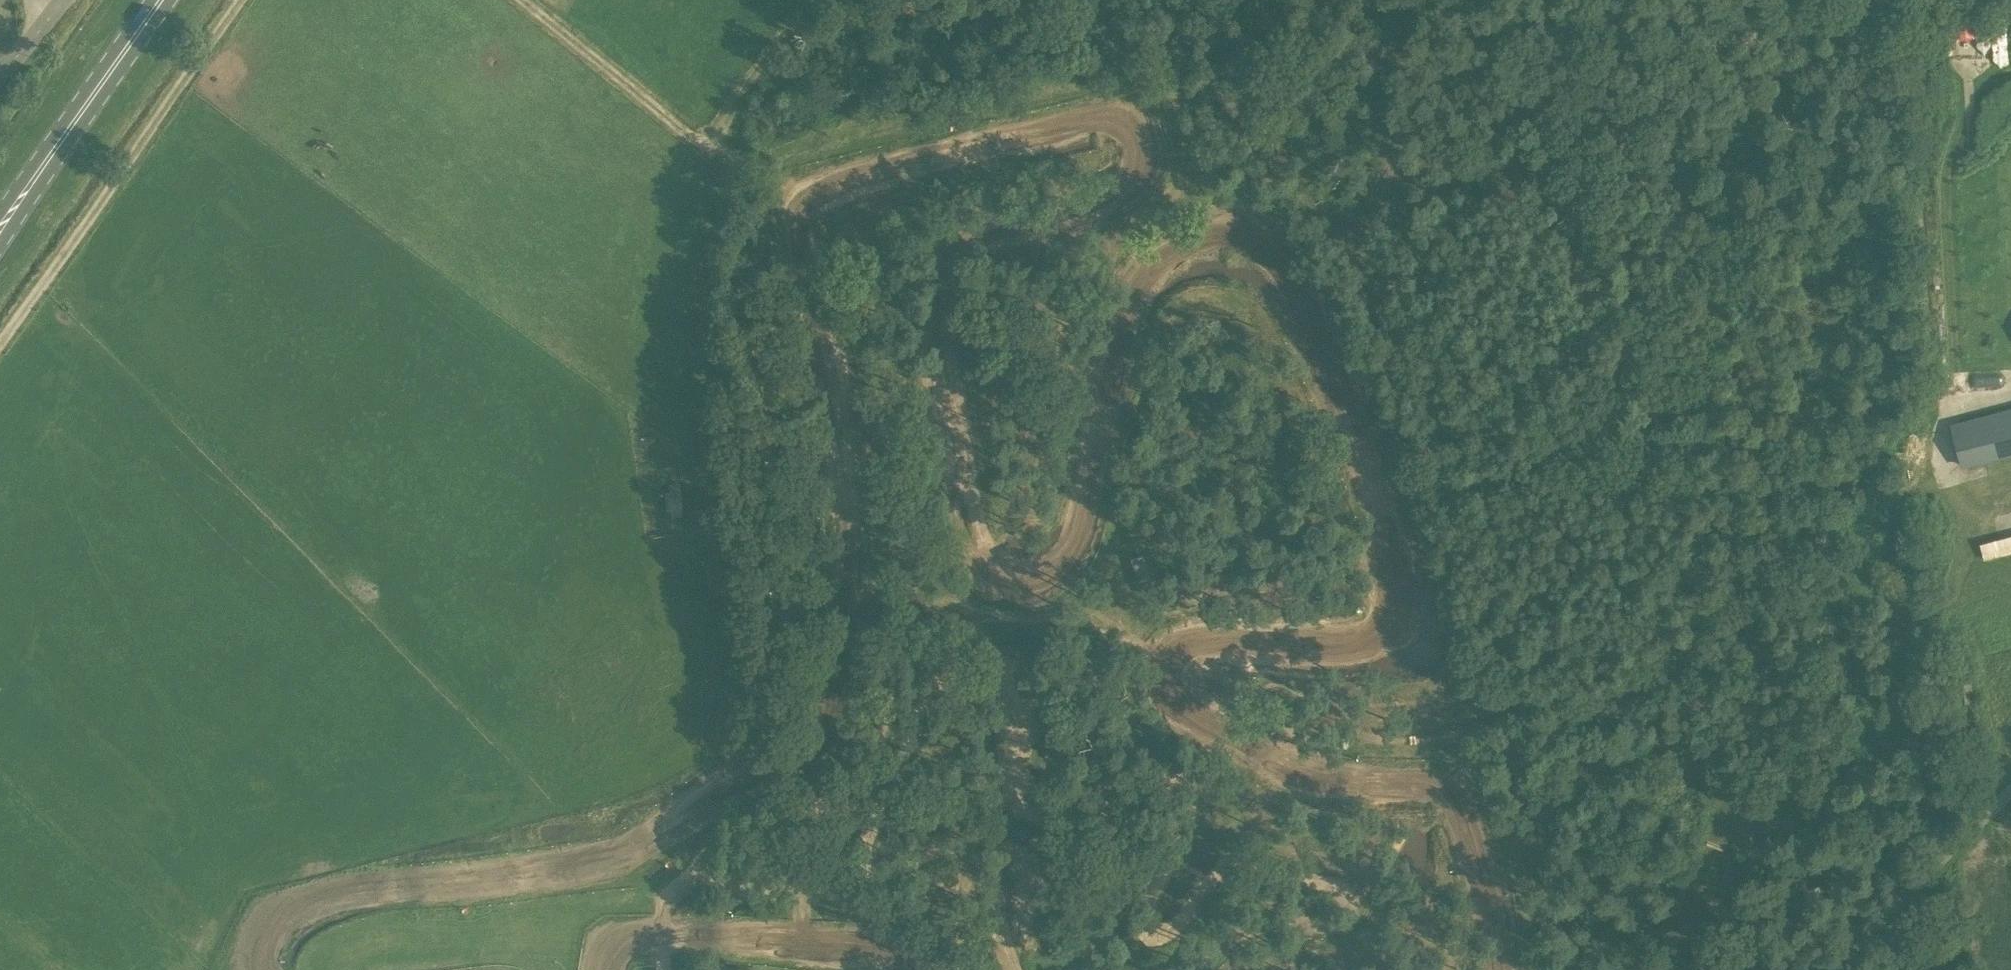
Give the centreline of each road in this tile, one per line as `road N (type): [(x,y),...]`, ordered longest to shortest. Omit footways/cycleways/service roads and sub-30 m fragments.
road 1 (track): [(0,335),(238,0)]
road 2 (track): [(545,0),(725,142),(766,188),(833,182)]
road 3 (primary): [(0,227),(160,0)]
road 4 (unclassified): [(1820,969),(2010,787)]

